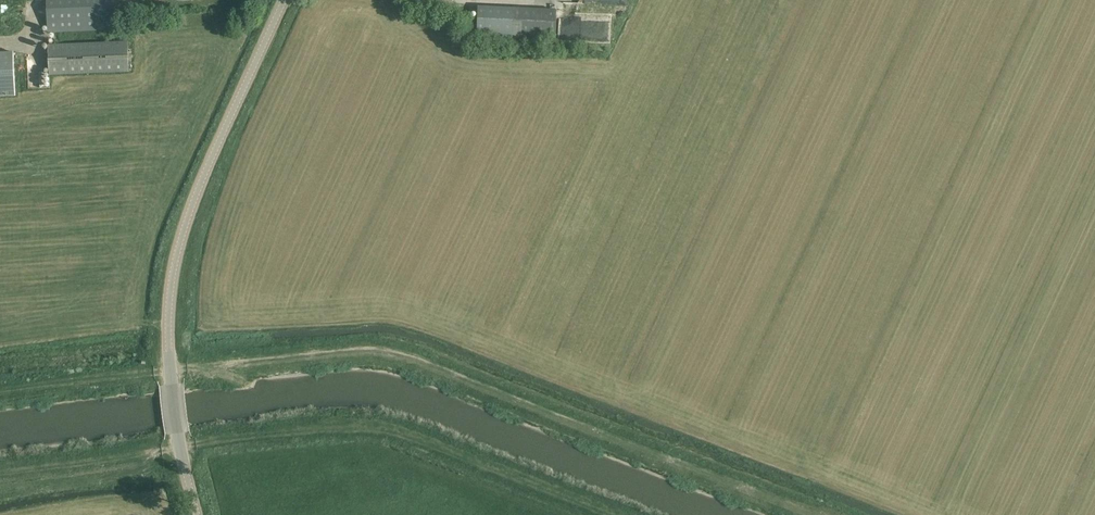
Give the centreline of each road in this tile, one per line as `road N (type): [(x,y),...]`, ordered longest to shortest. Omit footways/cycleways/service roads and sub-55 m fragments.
road 1 (track): [(814,514),(383,354),(171,370)]
road 2 (tertiary): [(197,514),(171,383),(171,287),(206,171),(284,0)]
road 3 (track): [(610,514),(385,431),(180,447)]

